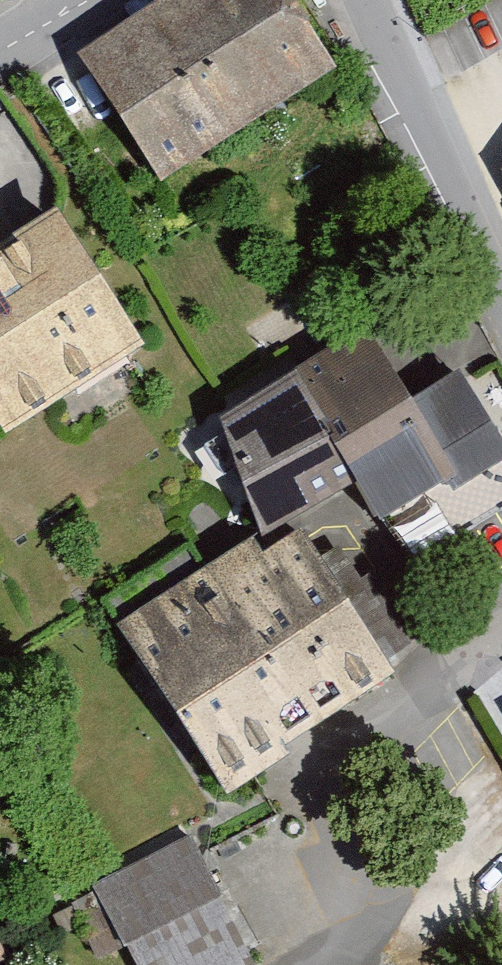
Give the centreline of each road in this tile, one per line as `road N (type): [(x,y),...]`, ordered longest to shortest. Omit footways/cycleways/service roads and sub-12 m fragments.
road 1 (residential): [(320,964),(346,949),(432,667),(501,620)]
road 2 (residential): [(501,246),(373,0)]

